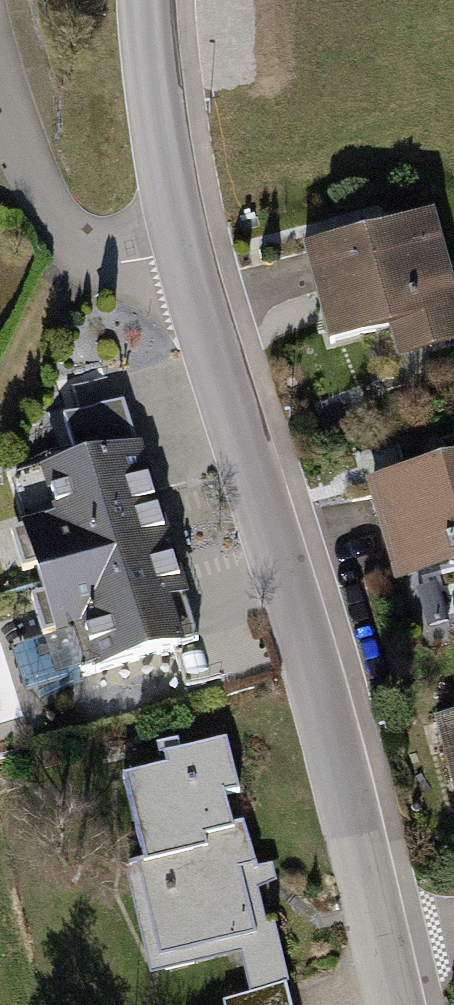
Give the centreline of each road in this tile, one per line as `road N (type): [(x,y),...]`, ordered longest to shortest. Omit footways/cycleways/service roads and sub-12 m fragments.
road 1 (residential): [(186,261),(383,942)]
road 2 (residential): [(186,261),(84,254),(0,103)]
road 3 (residential): [(148,0),(163,155),(186,261)]
road 4 (track): [(0,405),(84,254)]

